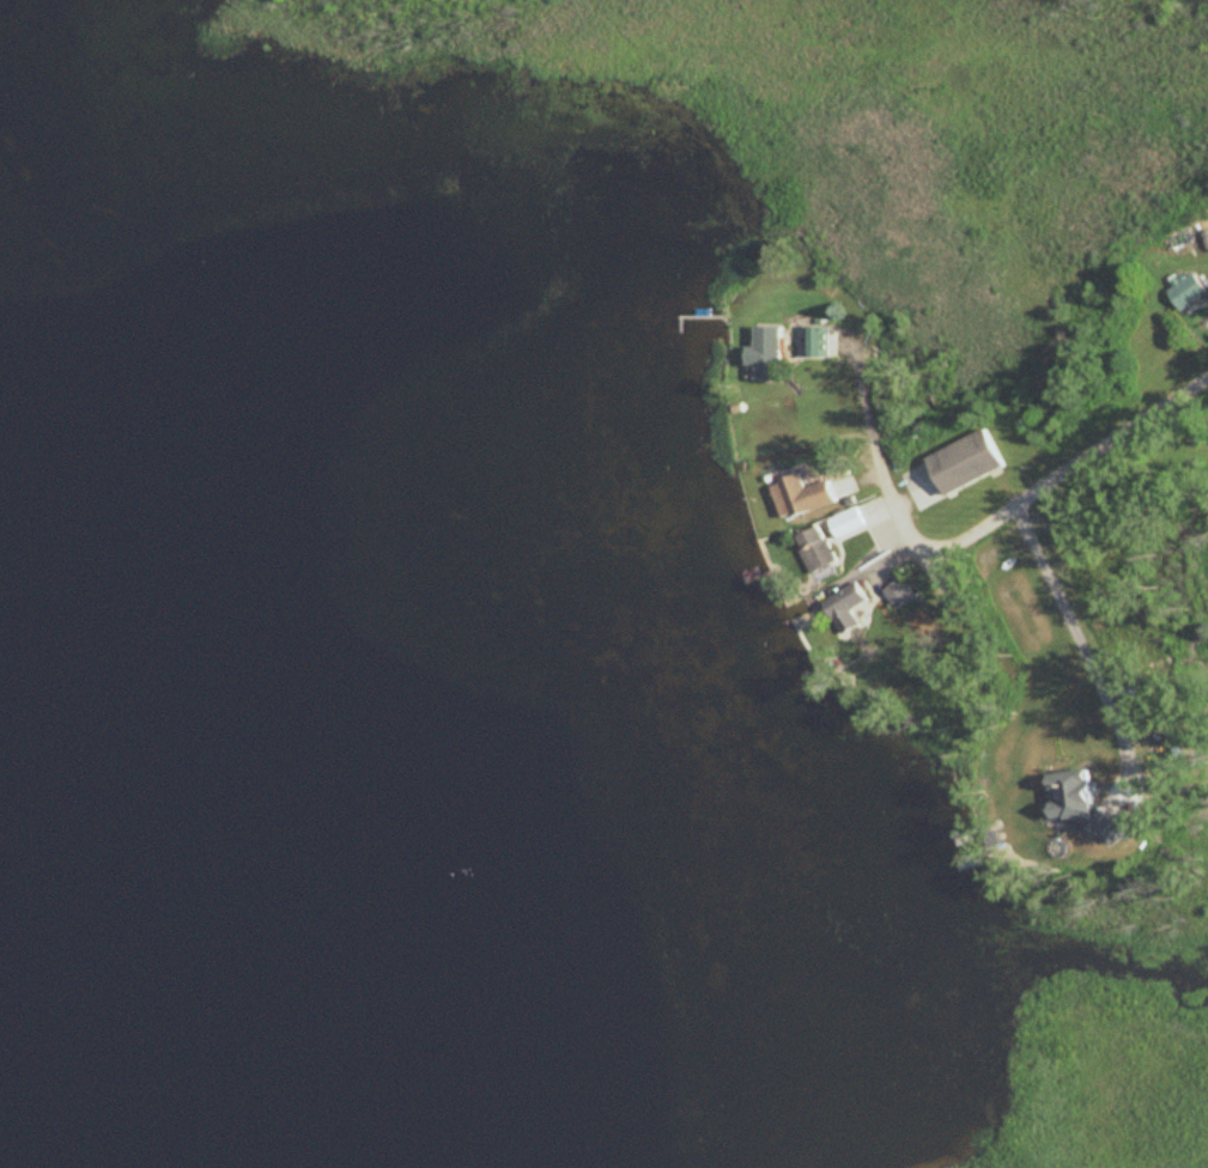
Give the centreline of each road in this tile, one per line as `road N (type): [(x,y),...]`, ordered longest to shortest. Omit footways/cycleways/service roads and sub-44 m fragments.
road 1 (residential): [(937,550),(1207,382)]
road 2 (residential): [(937,550),(913,540),(882,473),(864,329)]

